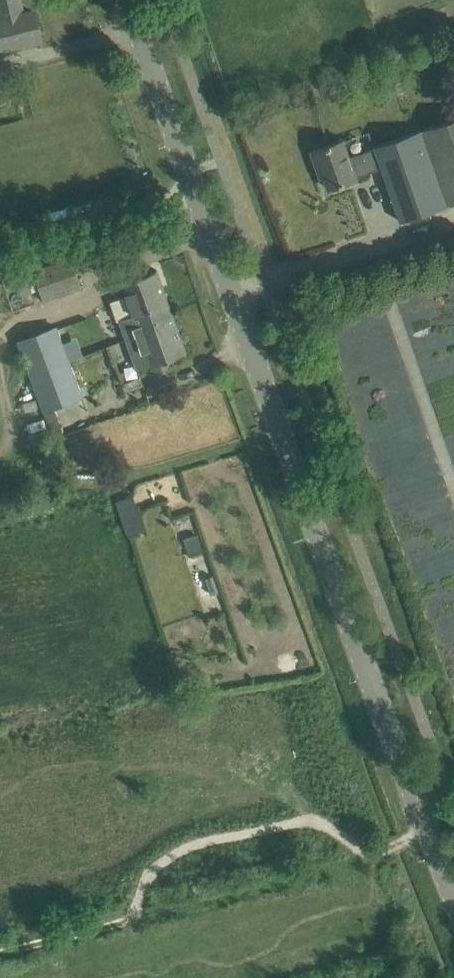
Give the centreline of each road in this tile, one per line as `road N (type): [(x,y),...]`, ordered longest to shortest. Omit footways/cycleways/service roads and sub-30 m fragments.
road 1 (tertiary): [(453,894),(126,0)]
road 2 (track): [(429,836),(341,872),(0,960)]

